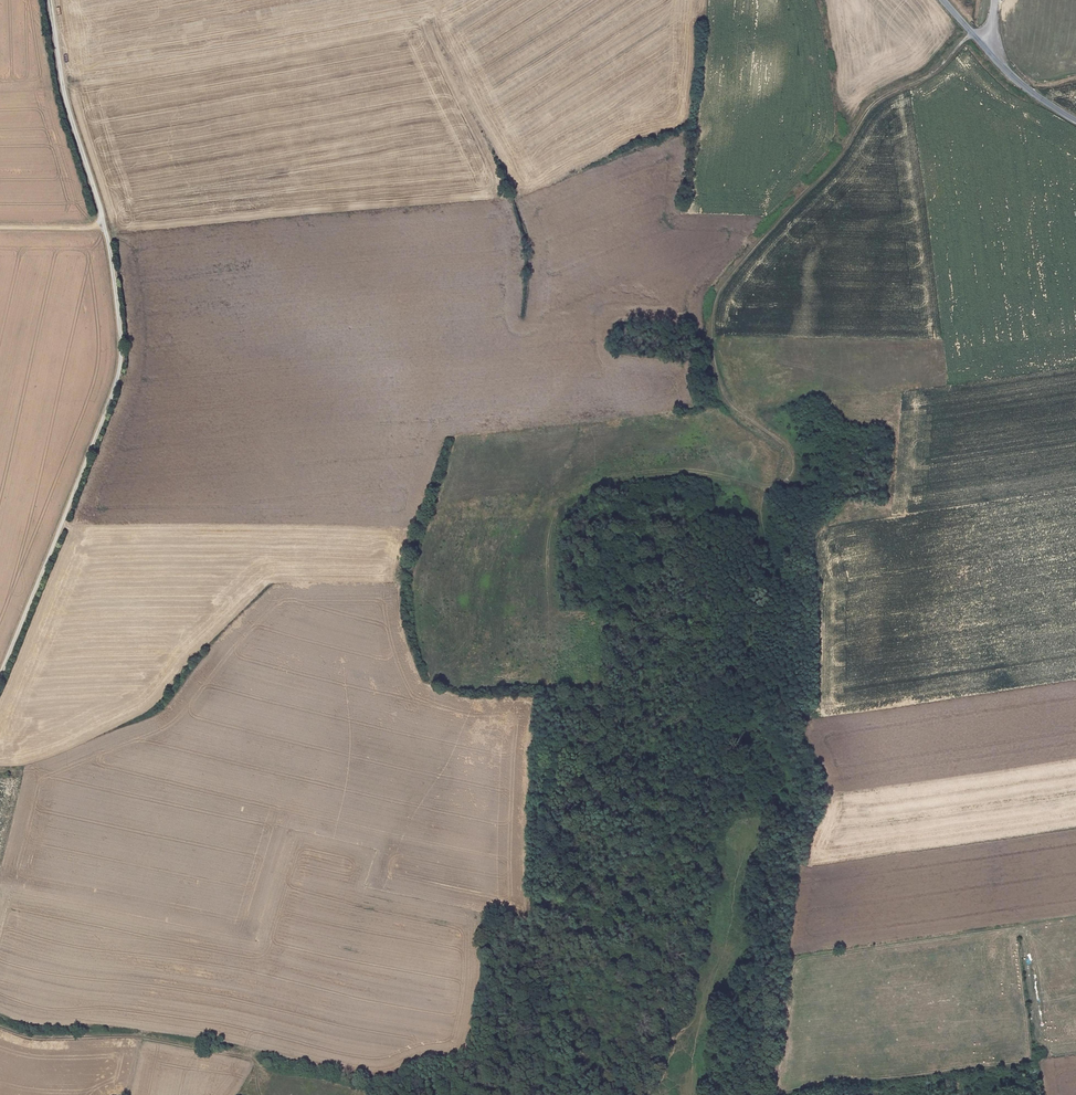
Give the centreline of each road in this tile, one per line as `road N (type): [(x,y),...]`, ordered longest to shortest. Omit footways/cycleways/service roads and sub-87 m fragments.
road 1 (track): [(0,676),(119,371),(122,337),(49,0)]
road 2 (track): [(974,35),(933,72),(870,105),(716,295),(710,317),(721,387),(794,462),(765,498)]
road 3 (track): [(0,1026),(43,1038),(114,1035),(258,1058)]
road 4 (unclassified): [(1075,122),(1009,73),(943,0)]

